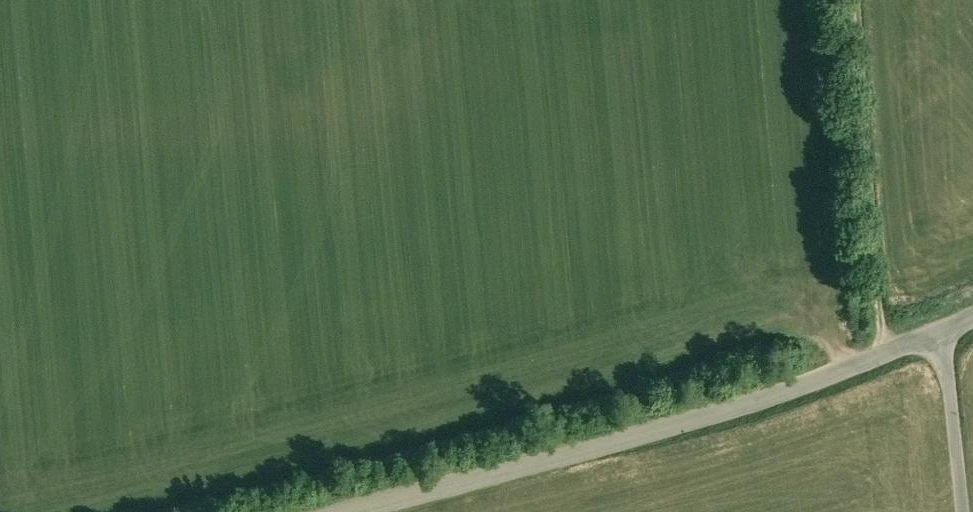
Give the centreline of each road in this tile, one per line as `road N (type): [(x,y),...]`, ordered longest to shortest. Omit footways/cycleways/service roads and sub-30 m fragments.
road 1 (tertiary): [(942,332),(728,412),(353,511)]
road 2 (track): [(883,355),(856,0)]
road 3 (unclassified): [(959,511),(942,332)]

